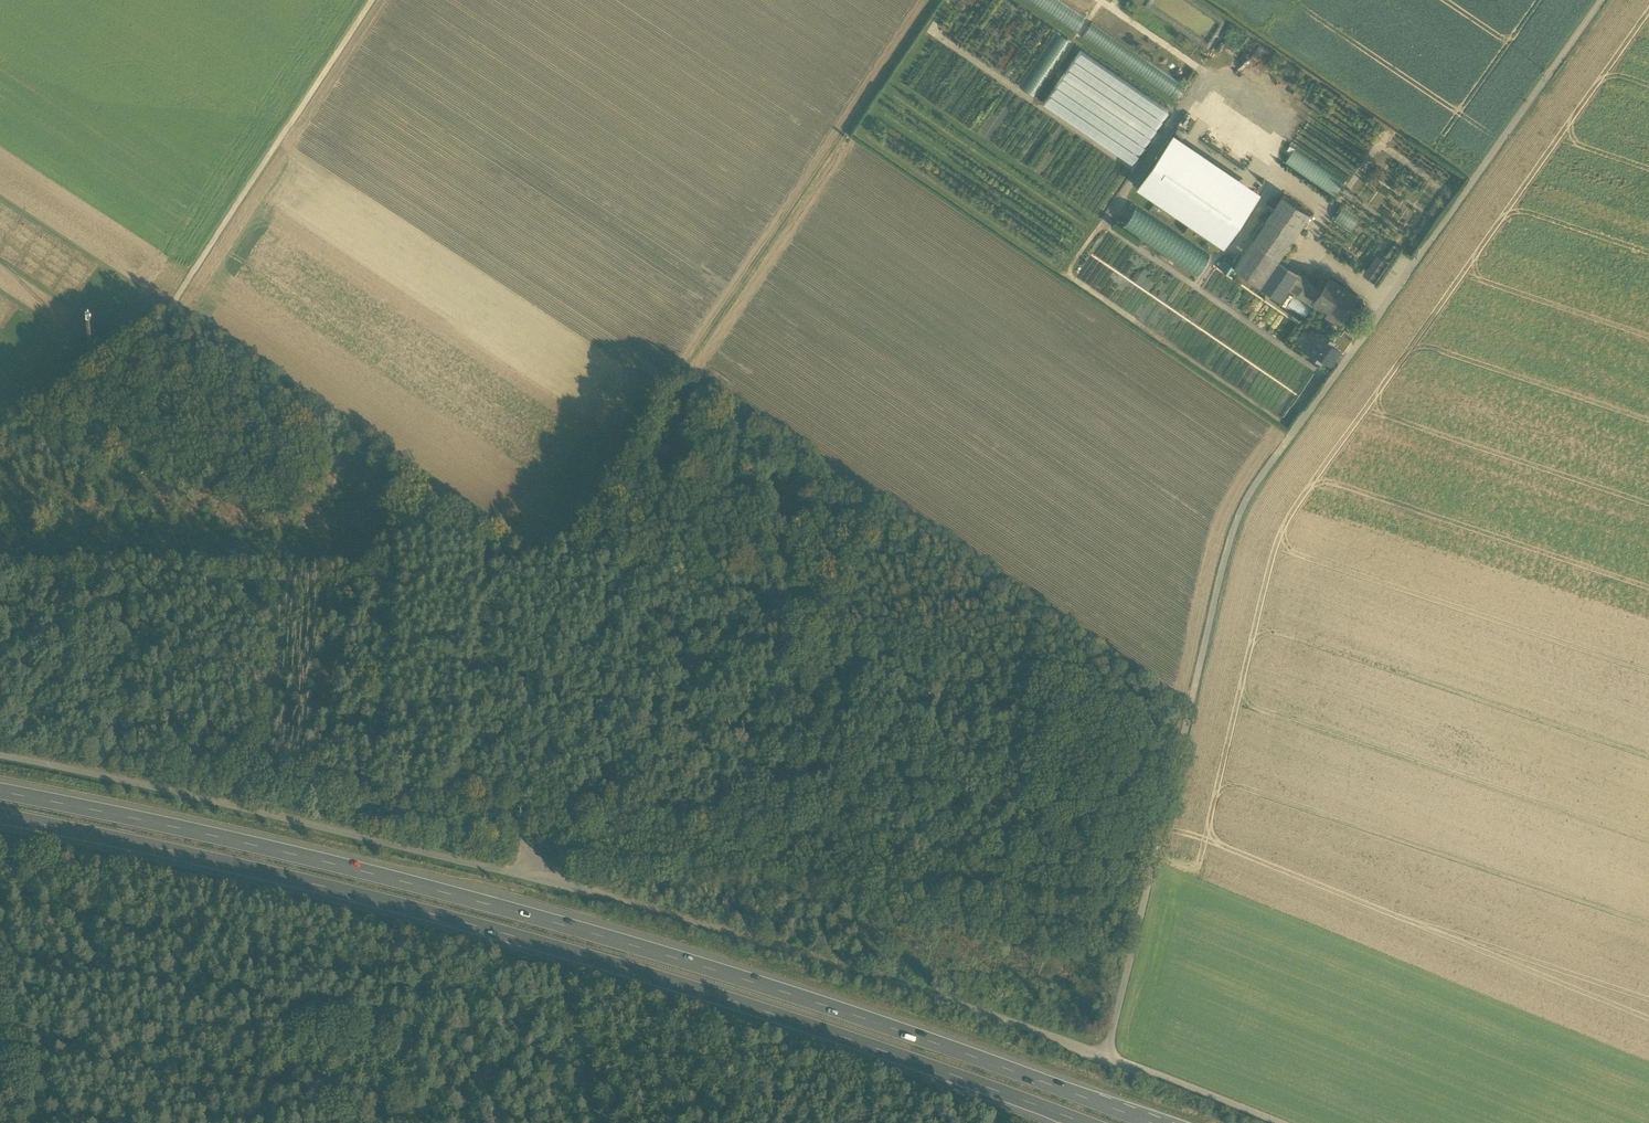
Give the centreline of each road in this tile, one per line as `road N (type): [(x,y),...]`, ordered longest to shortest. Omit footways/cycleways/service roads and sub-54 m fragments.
road 1 (track): [(1278,1122),(895,984),(601,894),(529,862),(504,872),(0,755)]
road 2 (motorway): [(1152,1122),(921,1036),(599,935),(202,832),(0,794)]
road 3 (unclassified): [(1600,0),(1252,490),(1231,539),(1105,1057)]
road 4 (track): [(933,0),(548,571),(164,318)]
road 5 (motorway): [(0,818),(495,932),(787,1020),(1085,1122)]
road 6 (track): [(373,0),(164,318),(0,431)]

